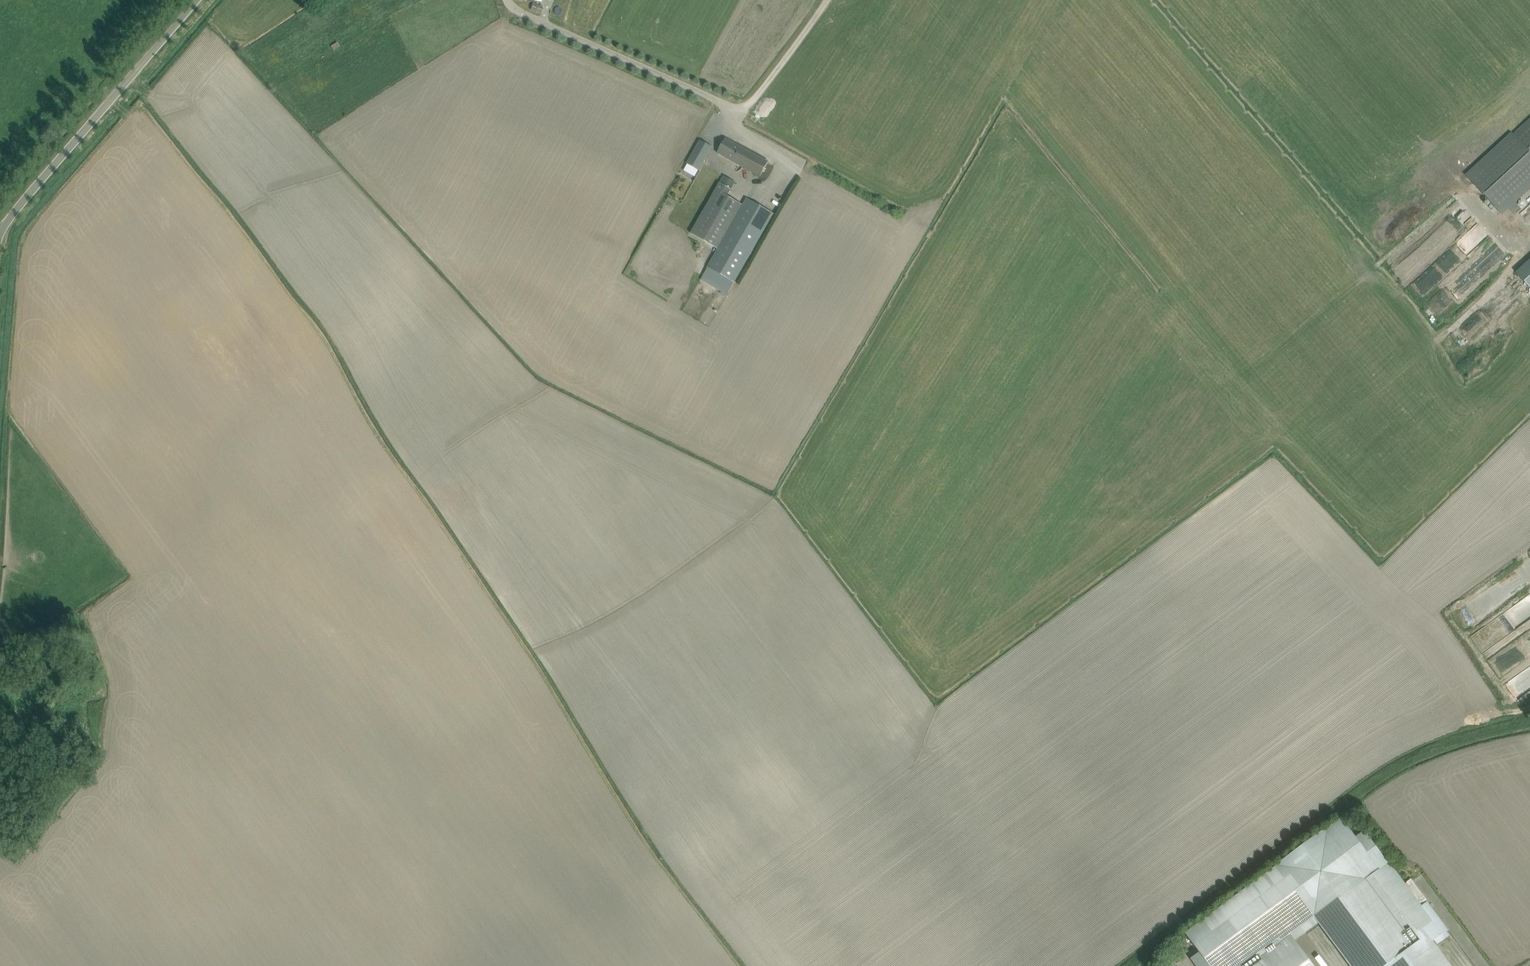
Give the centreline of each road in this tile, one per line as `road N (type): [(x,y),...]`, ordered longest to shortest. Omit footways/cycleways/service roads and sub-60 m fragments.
road 1 (unclassified): [(828,0),(740,111),(507,0)]
road 2 (unclassified): [(0,234),(197,0)]

